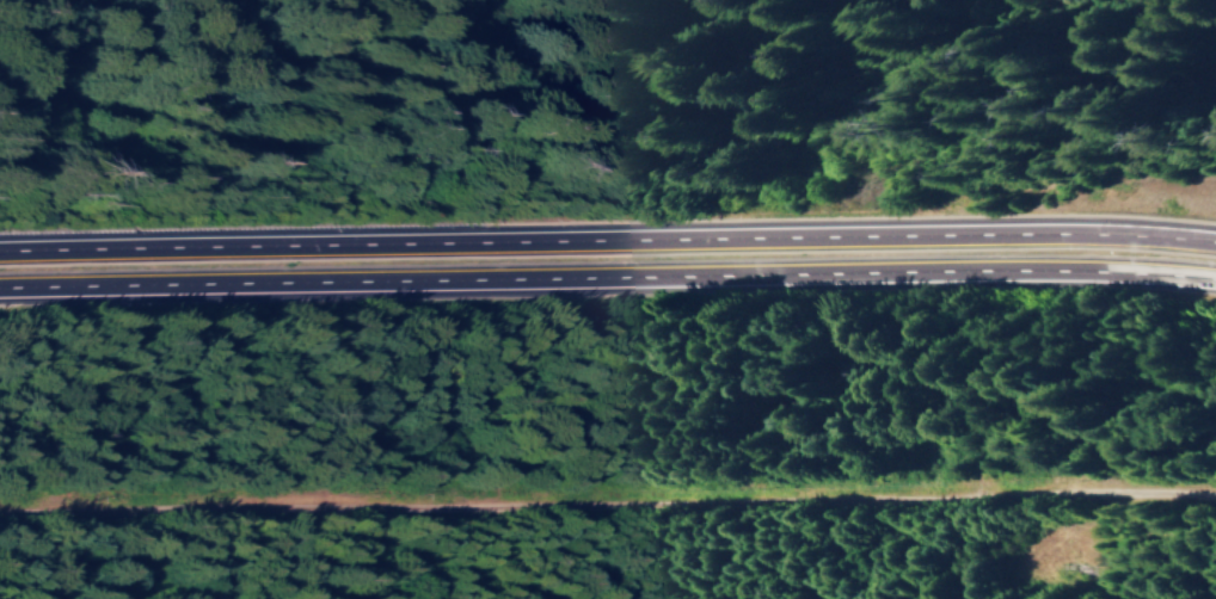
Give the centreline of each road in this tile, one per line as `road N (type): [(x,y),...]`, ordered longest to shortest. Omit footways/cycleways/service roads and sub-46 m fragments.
road 1 (motorway): [(0,295),(1014,280),(1215,290)]
road 2 (motorway): [(1215,251),(1015,242),(0,256)]

